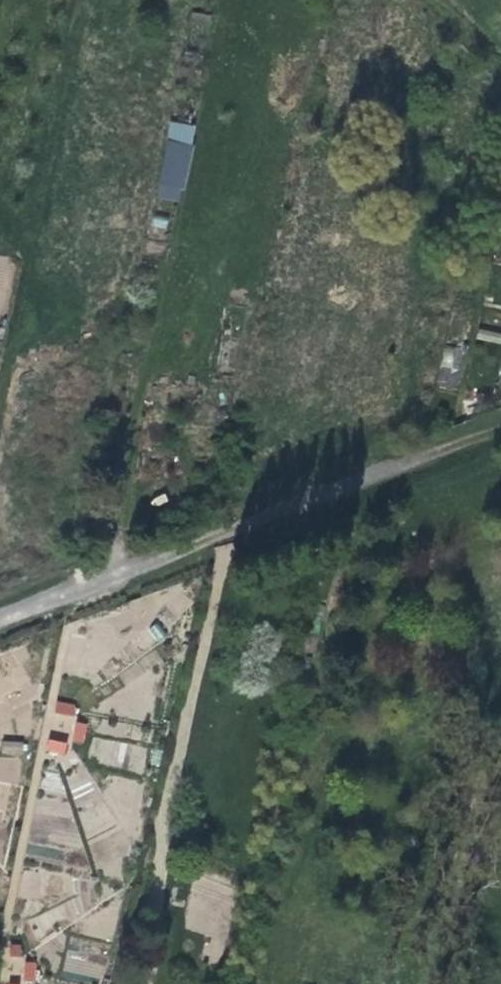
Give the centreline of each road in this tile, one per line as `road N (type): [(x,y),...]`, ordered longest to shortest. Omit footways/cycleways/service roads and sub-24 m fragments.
road 1 (unclassified): [(0,618),(469,445)]

